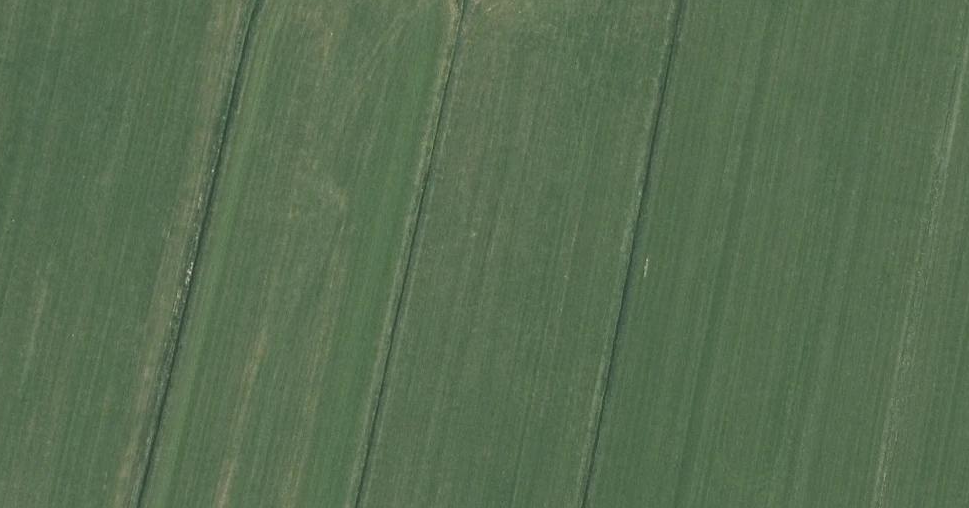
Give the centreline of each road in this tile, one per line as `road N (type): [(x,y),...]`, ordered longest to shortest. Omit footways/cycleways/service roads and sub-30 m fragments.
road 1 (track): [(121,507),(235,0)]

